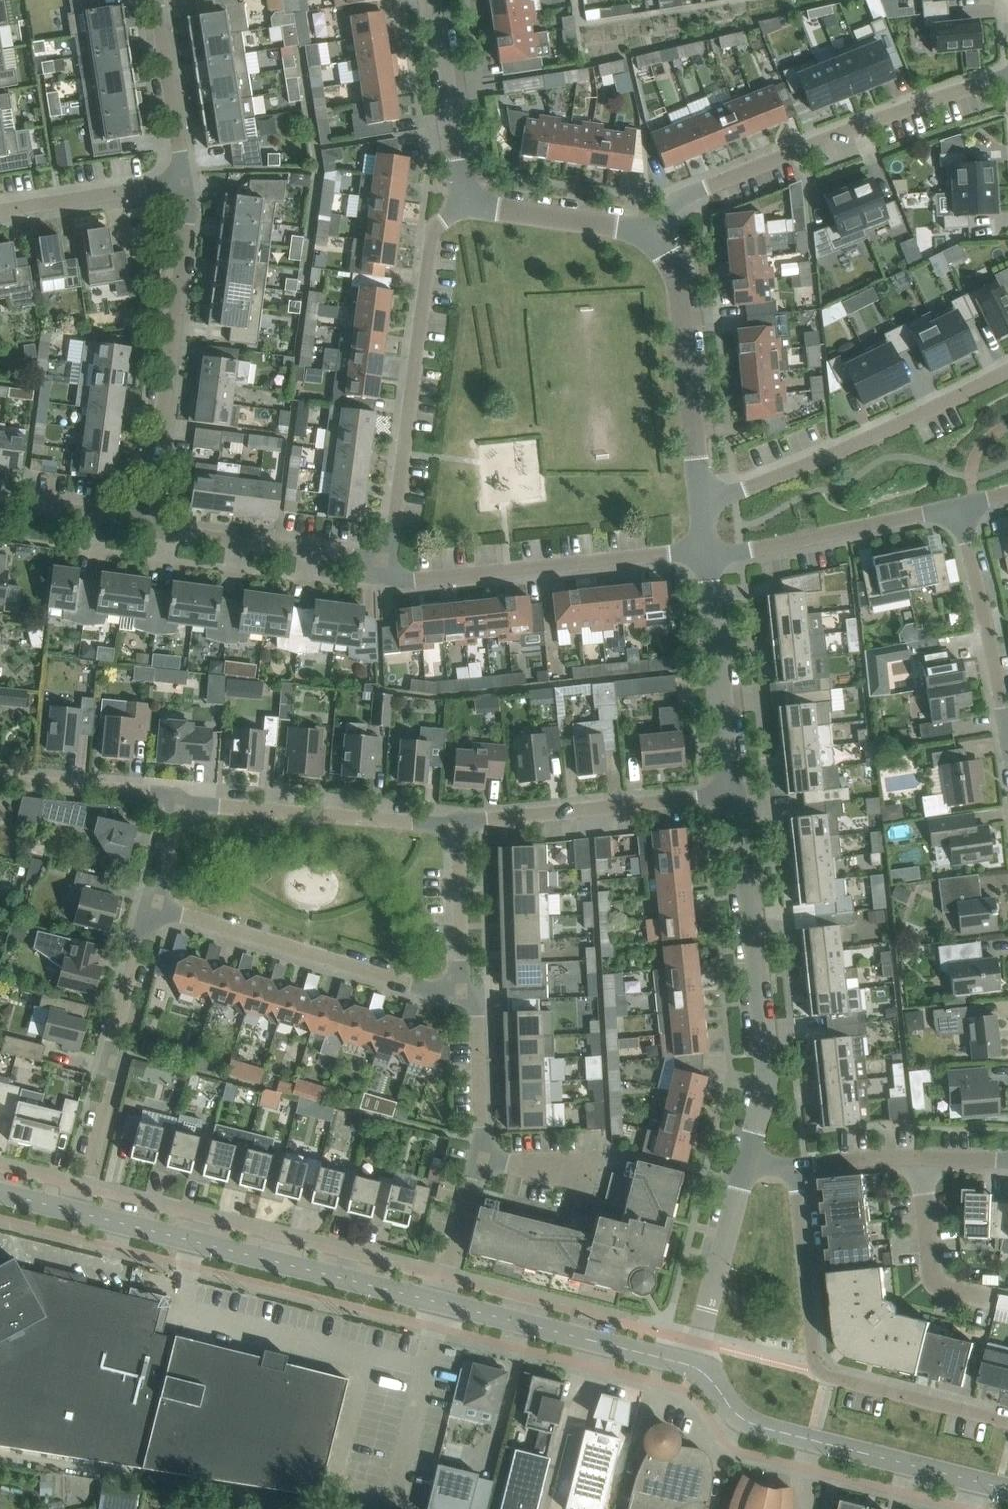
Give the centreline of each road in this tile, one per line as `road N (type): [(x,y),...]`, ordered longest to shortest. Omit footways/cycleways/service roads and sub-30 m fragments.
road 1 (residential): [(1007,1423),(819,1370),(793,1166)]
road 2 (residential): [(657,239),(673,204),(688,196),(1007,76)]
road 3 (residential): [(388,563),(433,231),(467,199)]
road 4 (tertiary): [(438,1302),(80,1213)]
road 5 (residential): [(746,1159),(764,1085),(735,794)]
road 6 (tertiary): [(1007,1490),(759,1427),(691,1367)]
road 7 (residential): [(148,521),(188,212),(184,182)]
road 8 (residential): [(1007,372),(831,455),(746,490),(702,498)]
road 9 (residential): [(708,553),(452,578),(401,577),(388,563)]
road 10 (residential): [(438,1302),(482,1128),(476,1016),(456,991)]
road 11 (residential): [(80,1213),(113,1084),(112,1041),(136,942),(155,907)]
road 12 (residential): [(456,991),(411,987),(155,907)]
road 13 (residential): [(458,822),(735,794)]
road 14 (residential): [(458,822),(184,801)]
road 15 (residential): [(702,498),(678,280),(657,239)]
road 16 (tertiary): [(691,1367),(438,1302)]
road 17 (residential): [(958,506),(708,553)]
road 18 (residential): [(388,563),(164,532),(148,521)]
road 19 (residential): [(735,794),(708,553)]
road 20 (residential): [(1007,729),(958,506)]
road 21 (residential): [(691,1367),(746,1159)]
road 22 (residential): [(793,1166),(1007,1161)]
road 23 (residential): [(467,199),(434,0)]
road 24 (residential): [(657,239),(625,226),(467,199)]
road 25 (residential): [(0,212),(184,182)]
road 26 (residential): [(184,182),(155,0)]
road 27 (residential): [(456,991),(462,984),(458,822)]
road 28 (residential): [(184,801),(22,779)]
road 29 (residential): [(148,521),(0,501)]

